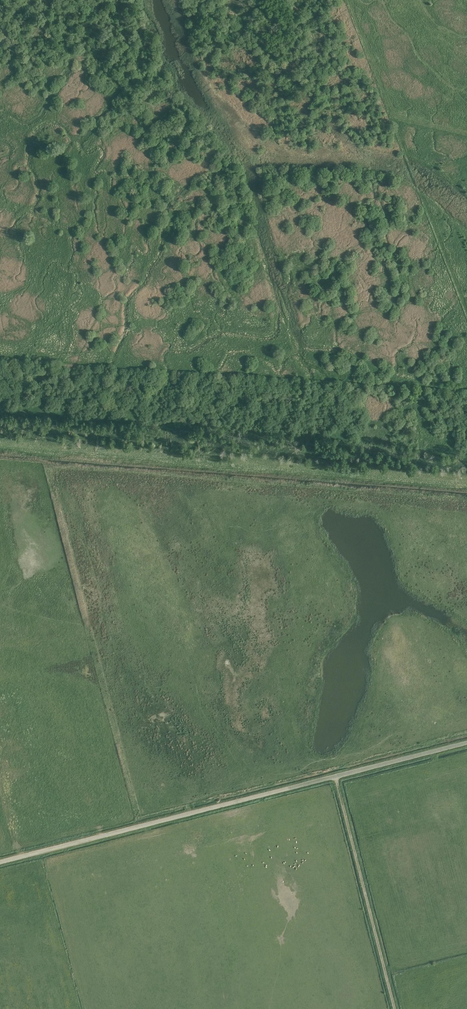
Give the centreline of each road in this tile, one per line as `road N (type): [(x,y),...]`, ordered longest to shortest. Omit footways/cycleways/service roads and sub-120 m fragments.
road 1 (unclassified): [(0,863),(466,743)]
road 2 (track): [(395,1008),(336,777)]

